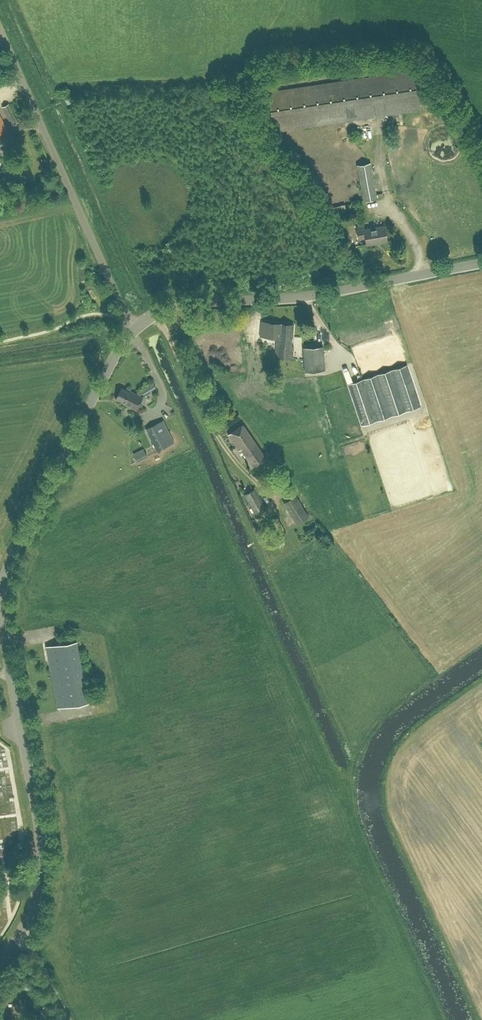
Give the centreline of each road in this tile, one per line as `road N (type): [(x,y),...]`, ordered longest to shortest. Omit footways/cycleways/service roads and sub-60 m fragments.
road 1 (tertiary): [(0,960),(31,911),(41,846),(1,615),(6,572),(132,329)]
road 2 (tertiary): [(132,329),(170,305),(313,296),(481,263)]
road 3 (unclassified): [(132,329),(0,31)]

